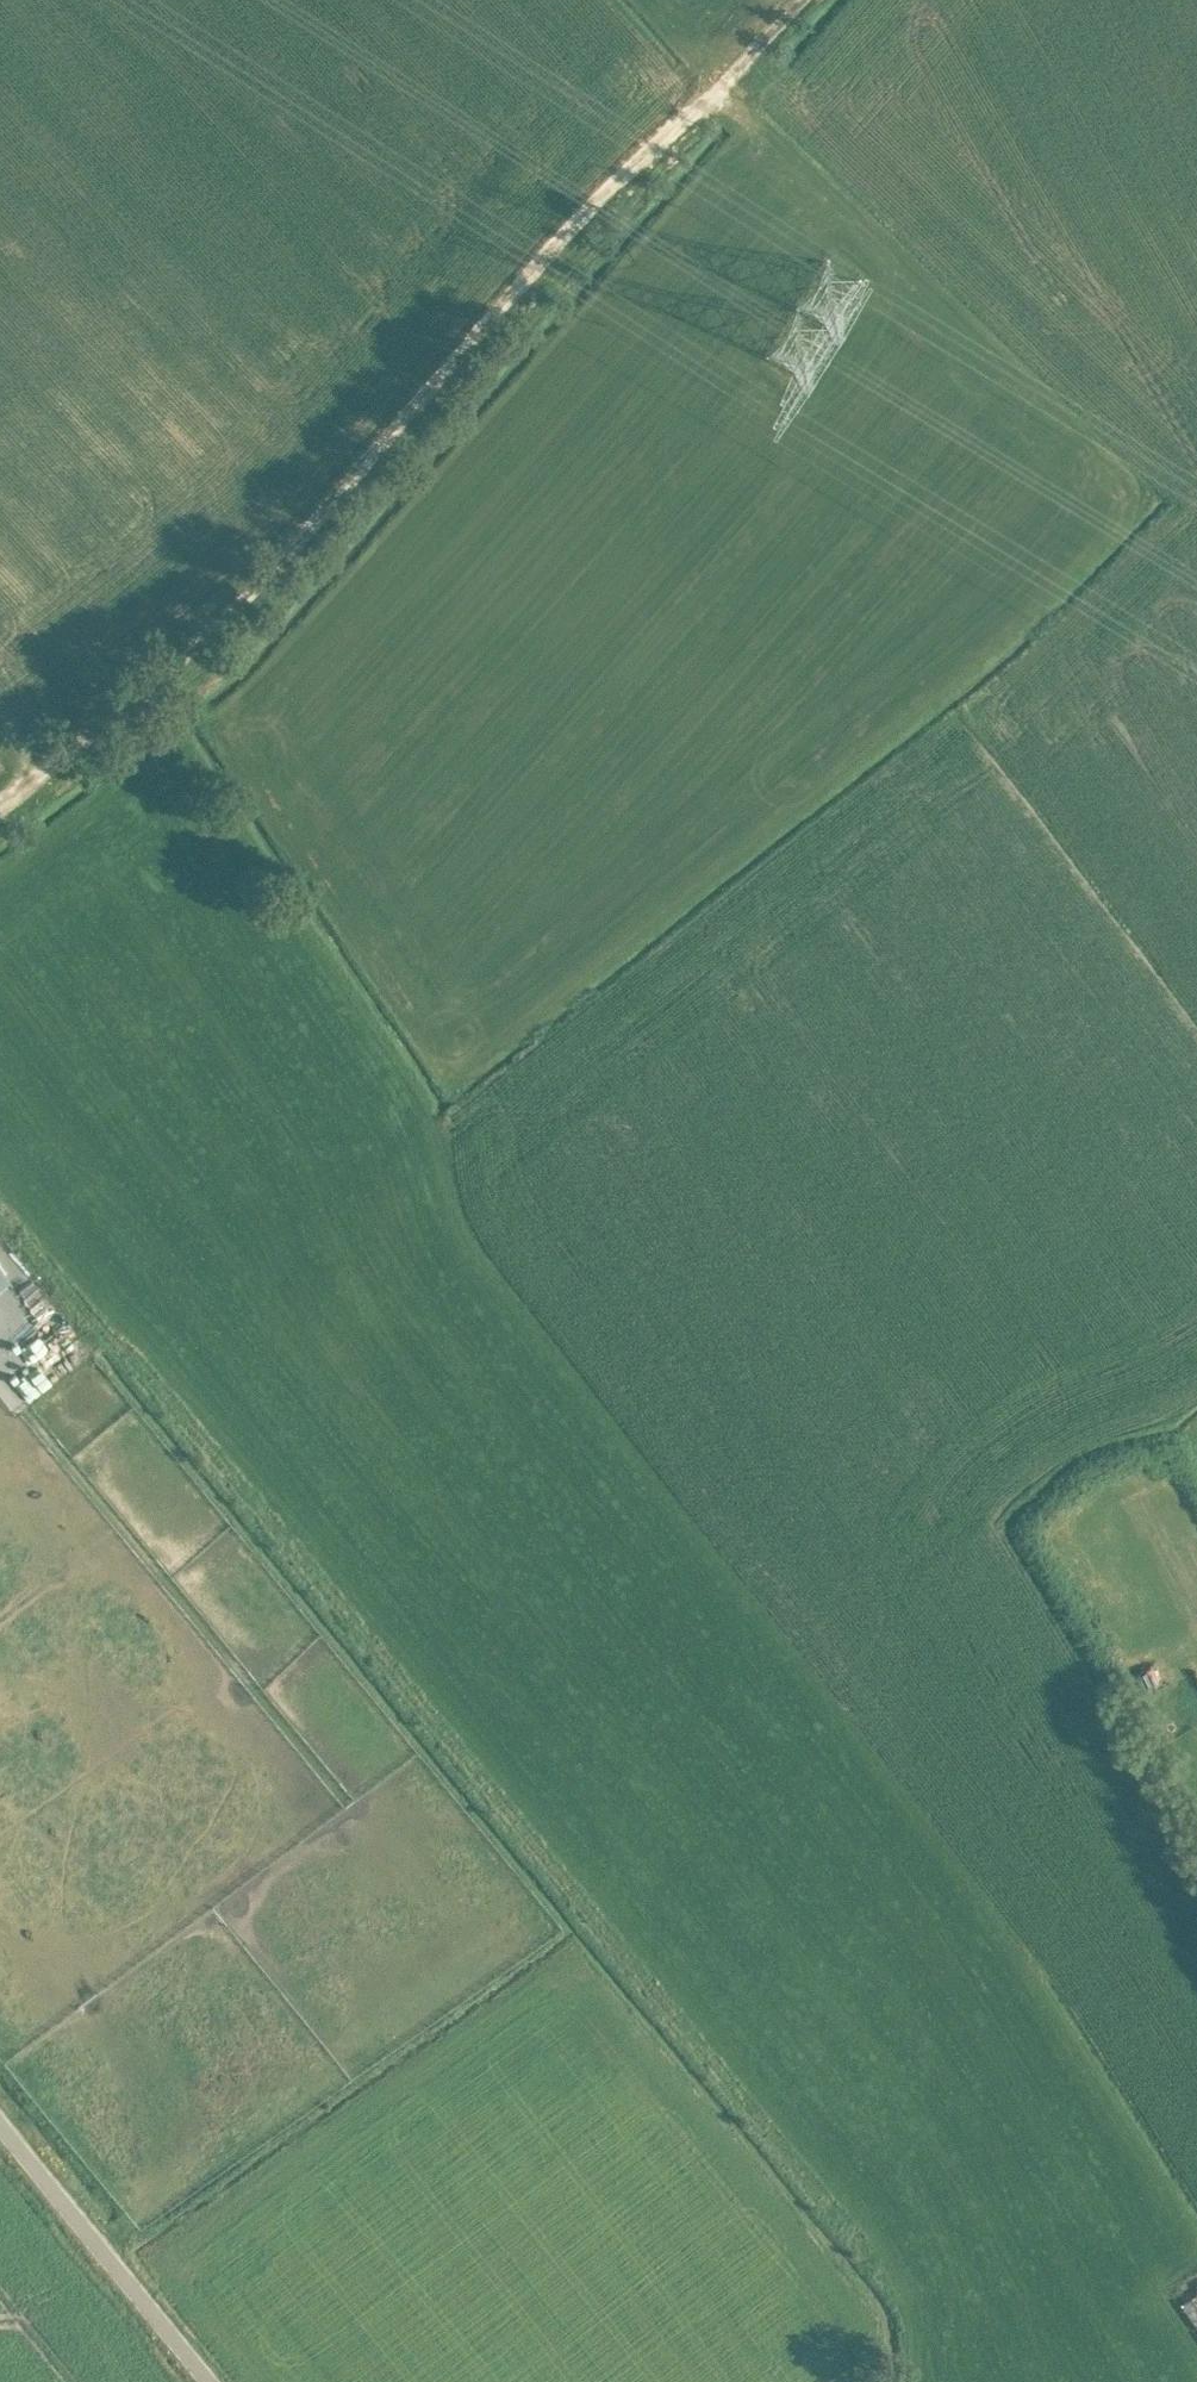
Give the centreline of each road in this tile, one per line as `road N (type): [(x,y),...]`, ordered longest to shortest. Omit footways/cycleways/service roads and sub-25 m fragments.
road 1 (track): [(0,786),(205,635),(758,0)]
road 2 (unclassified): [(205,2381),(0,2130)]

